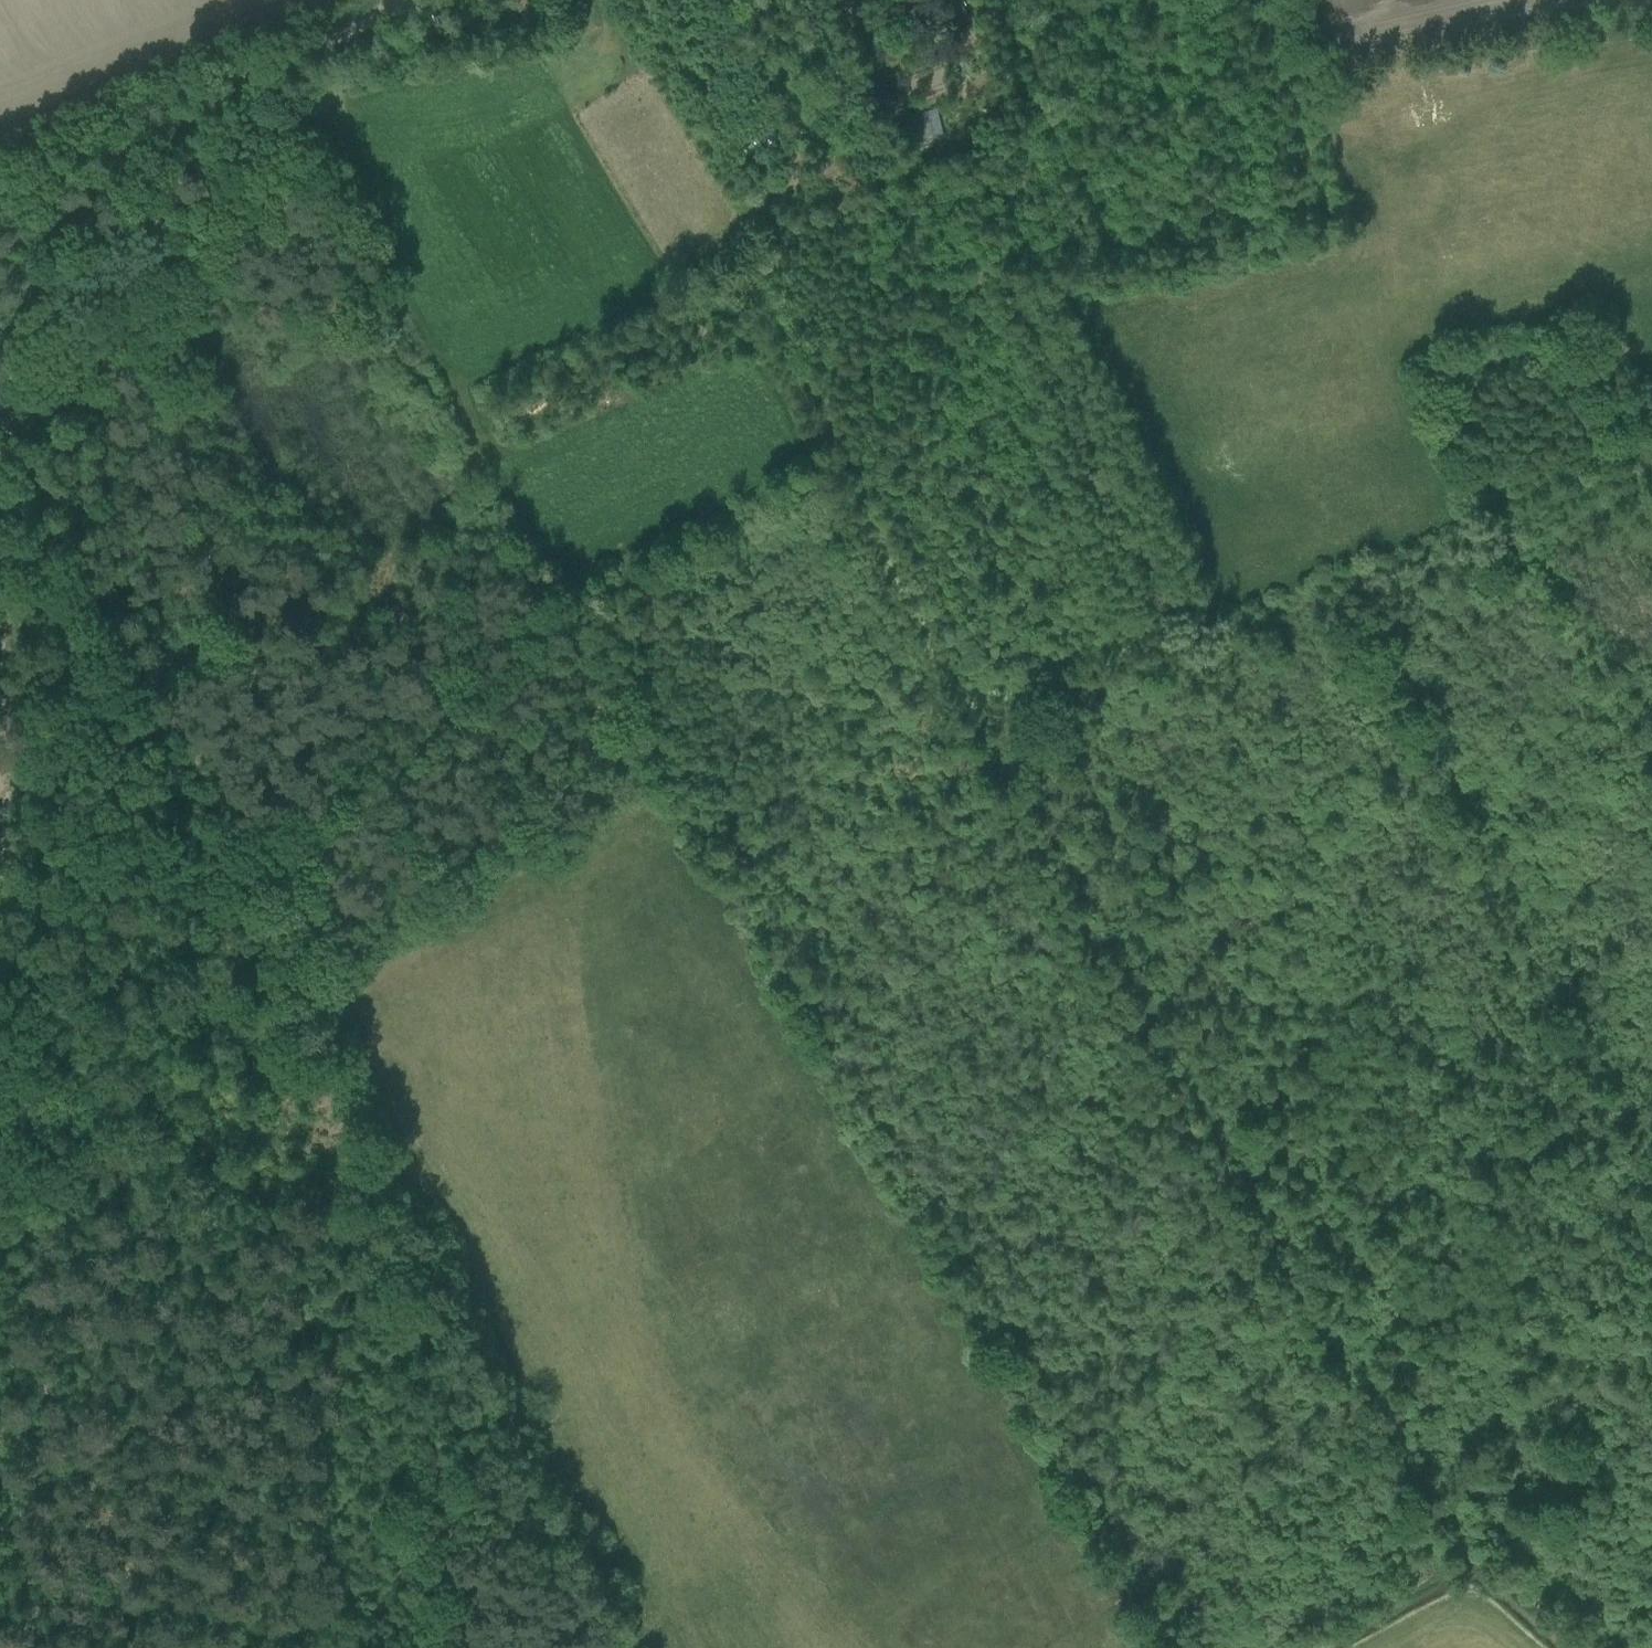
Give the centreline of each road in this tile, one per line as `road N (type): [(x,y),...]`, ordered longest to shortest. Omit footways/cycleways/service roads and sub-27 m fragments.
road 1 (unclassified): [(998,286),(1112,278),(1327,245),(1340,236),(1343,192),(1269,0)]
road 2 (track): [(383,23),(273,64),(122,143),(29,270),(0,388)]

